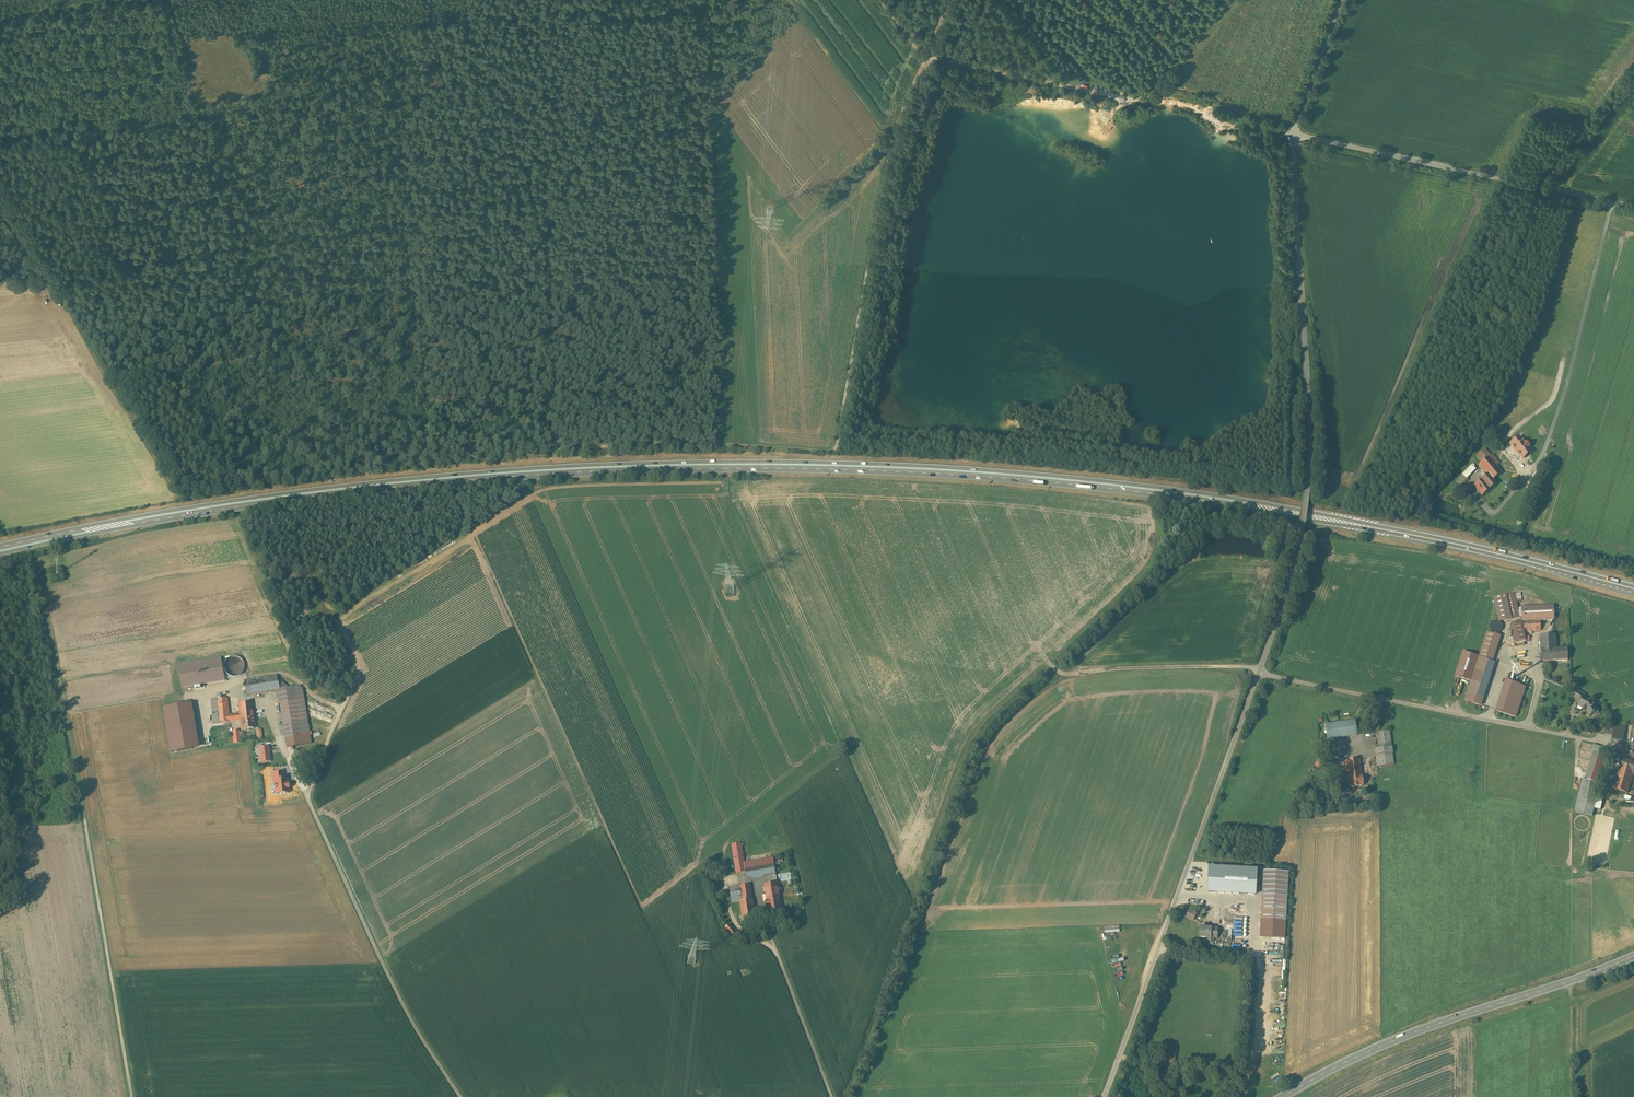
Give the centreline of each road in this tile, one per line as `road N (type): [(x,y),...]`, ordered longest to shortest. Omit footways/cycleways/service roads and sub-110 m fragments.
road 1 (trunk): [(1633,587),(1432,536),(1206,495),(1028,474),(767,461),(475,472),(266,495),(0,547)]
road 2 (trunk): [(0,554),(266,502),(476,479),(846,469),(1028,480),(1234,506),(1392,533),(1633,592)]
road 3 (unclassified): [(1104,1096),(1268,647),(1300,533),(1310,450),(1293,134)]
road 4 (track): [(928,58),(892,141),(831,450)]
road 5 (secondary): [(1633,955),(1401,1037),(1281,1096)]
road 6 (track): [(8,811),(83,808),(132,1096)]
road 7 (unclassified): [(1293,134),(1633,207)]
road 8 (track): [(38,559),(80,808)]
road 9 (track): [(1047,660),(1068,672),(1238,667),(1258,673)]
road 10 (track): [(928,58),(1135,100)]
road 11 (track): [(0,910),(20,897),(0,759)]
road 12 (track): [(1235,0),(1163,82),(1135,100)]
road 13 (unclassified): [(1293,134),(1338,0)]
road 14 (track): [(307,797),(359,673)]

